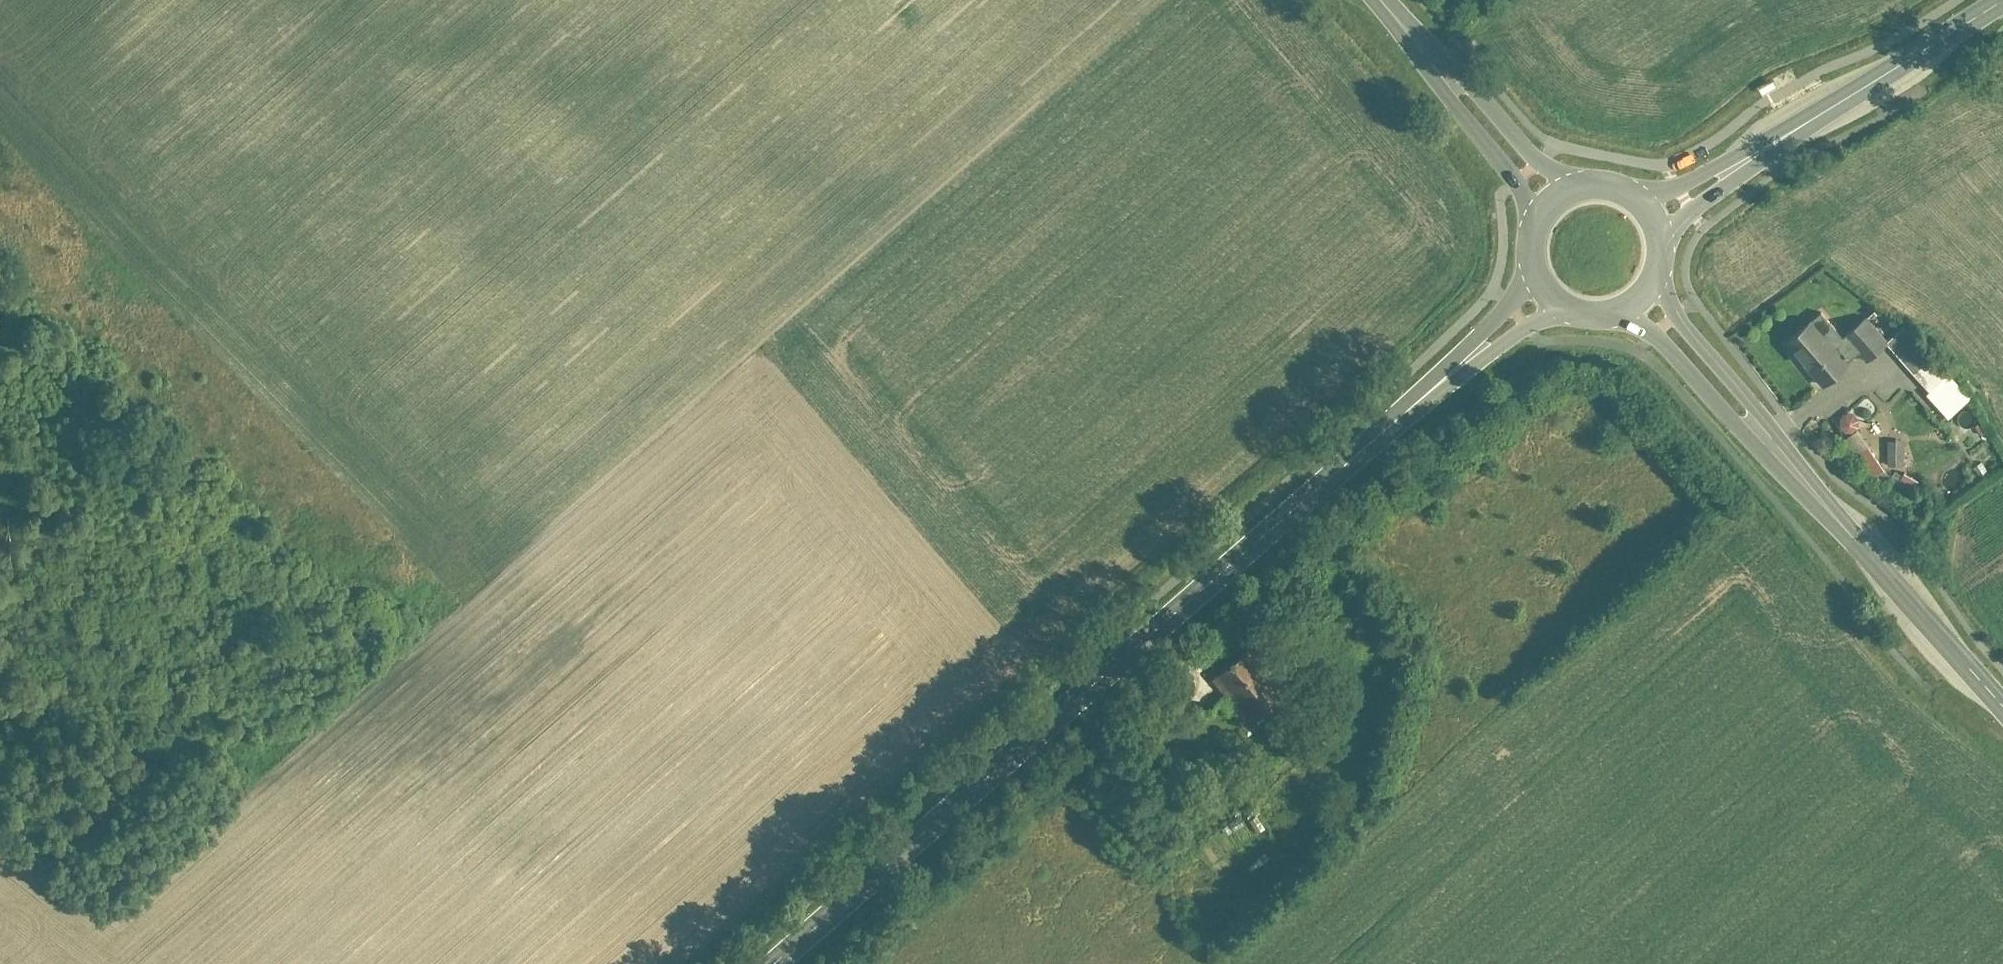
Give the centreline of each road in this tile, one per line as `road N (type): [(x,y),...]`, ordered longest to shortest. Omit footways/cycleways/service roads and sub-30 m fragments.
road 1 (tertiary): [(780,963),(1487,347)]
road 2 (tertiary): [(1702,360),(2002,709)]
road 3 (tertiary): [(1660,241),(1844,102)]
road 4 (tertiary): [(1844,102),(1638,204)]
road 5 (tertiary): [(1587,190),(1518,139),(1470,80),(1442,71)]
road 6 (tertiary): [(1442,71),(1450,98),(1516,178),(1536,229)]
road 7 (tertiary): [(1844,102),(2002,3)]

